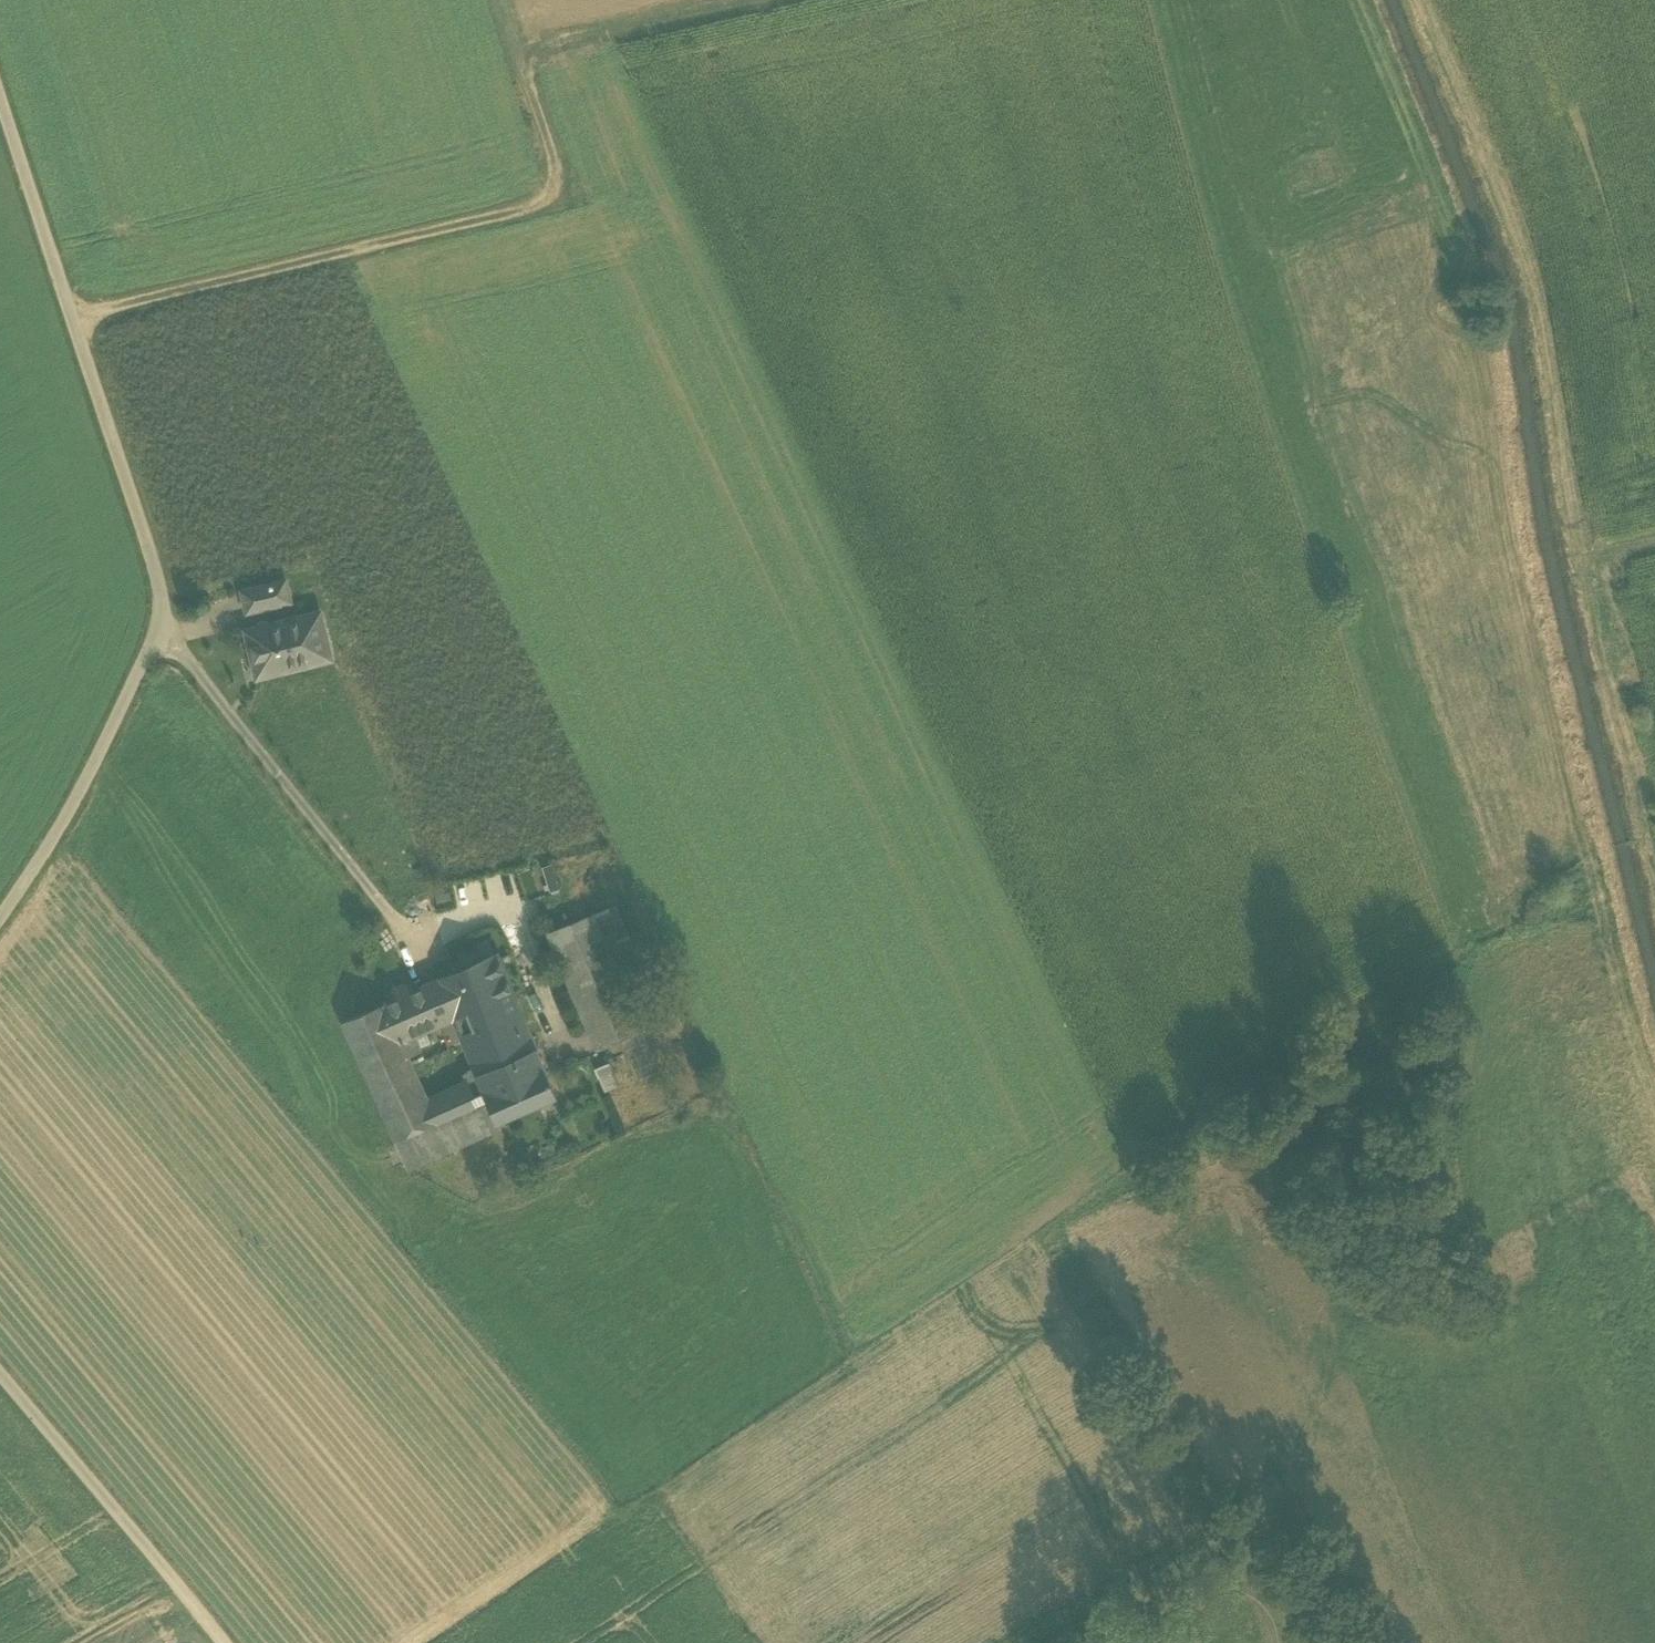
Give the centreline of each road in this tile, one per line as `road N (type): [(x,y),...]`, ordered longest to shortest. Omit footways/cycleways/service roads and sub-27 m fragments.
road 1 (unclassified): [(0,97),(160,590),(158,622),(64,825),(0,917)]
road 2 (unclassified): [(0,1380),(221,1642)]

